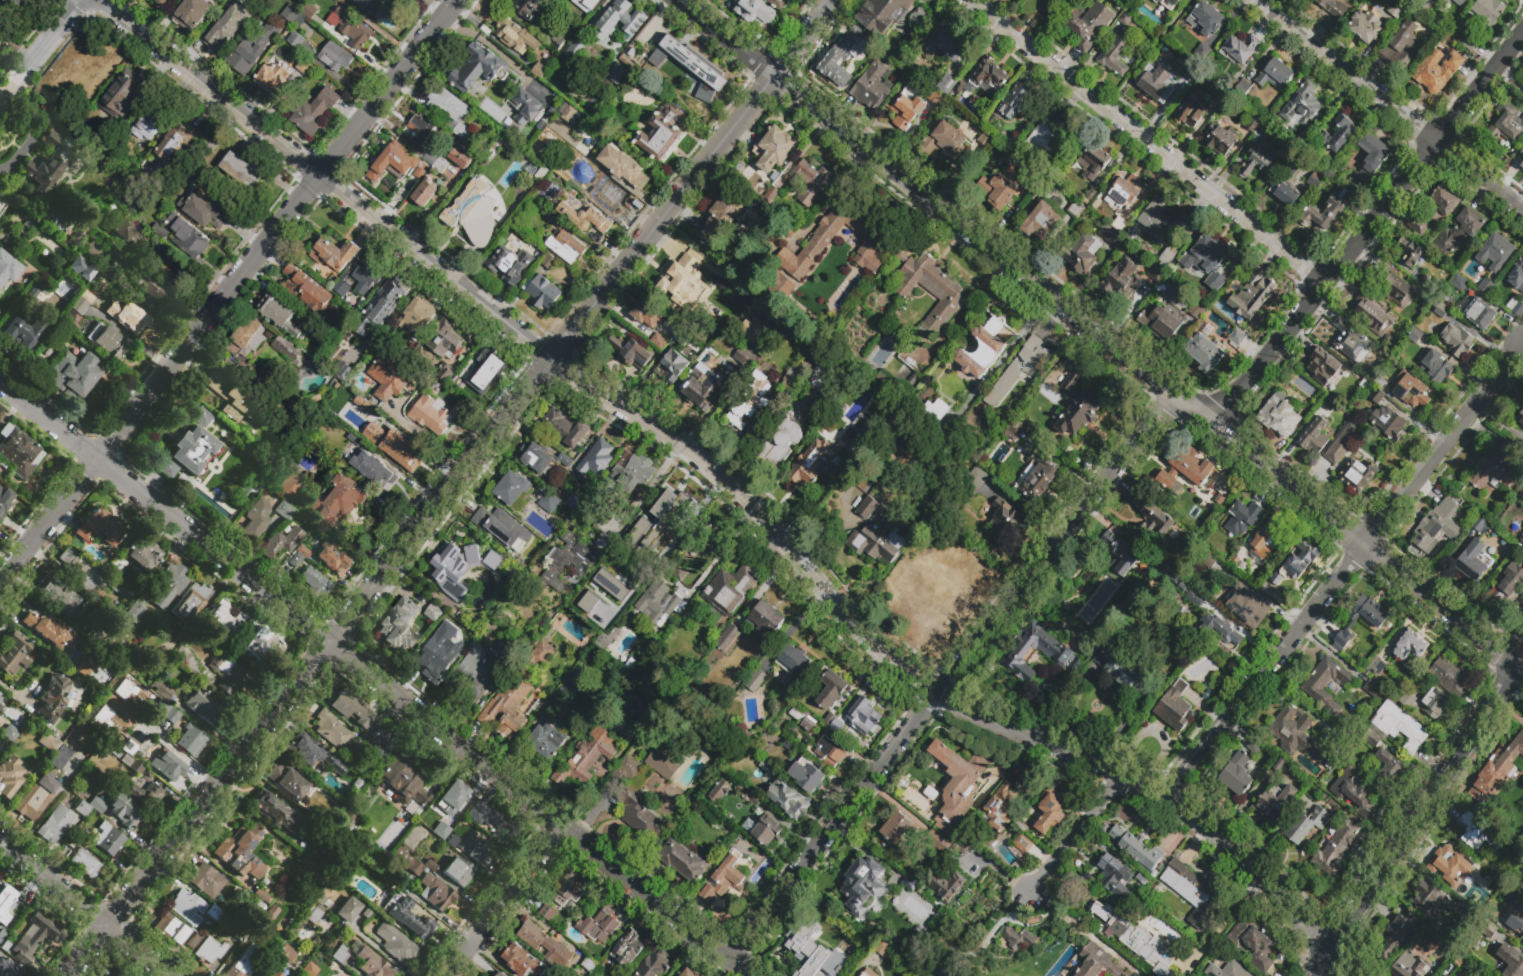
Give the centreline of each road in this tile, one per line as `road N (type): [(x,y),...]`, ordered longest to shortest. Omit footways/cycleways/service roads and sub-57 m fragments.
road 1 (residential): [(102,0),(552,360),(721,475),(849,618),(928,685),(1009,730),(1176,799),(1251,866),(1327,960)]
road 2 (residential): [(64,975),(834,0)]
road 3 (residential): [(773,77),(1522,672)]
road 4 (residential): [(0,579),(458,0)]
road 5 (residential): [(728,961),(1161,416),(1195,411)]
road 6 (residential): [(96,458),(563,829)]
road 7 (residential): [(1171,796),(1522,344)]
road 8 (residential): [(1195,411),(1221,407),(1522,30)]
road 9 (residential): [(969,0),(1323,281)]
road 10 (residential): [(1327,960),(1522,661)]
road 11 (residential): [(1262,0),(1522,208)]
road 12 (residential): [(563,829),(747,975)]
road 13 (residential): [(0,841),(170,975)]
road 14 (residential): [(444,975),(563,829)]
road 15 (residential): [(1125,772),(1030,892)]
road 16 (residential): [(1140,975),(1030,892)]
road 17 (residential): [(0,104),(82,0)]
road 18 (residential): [(676,0),(773,77)]
road 19 (residential): [(0,384),(96,458)]

